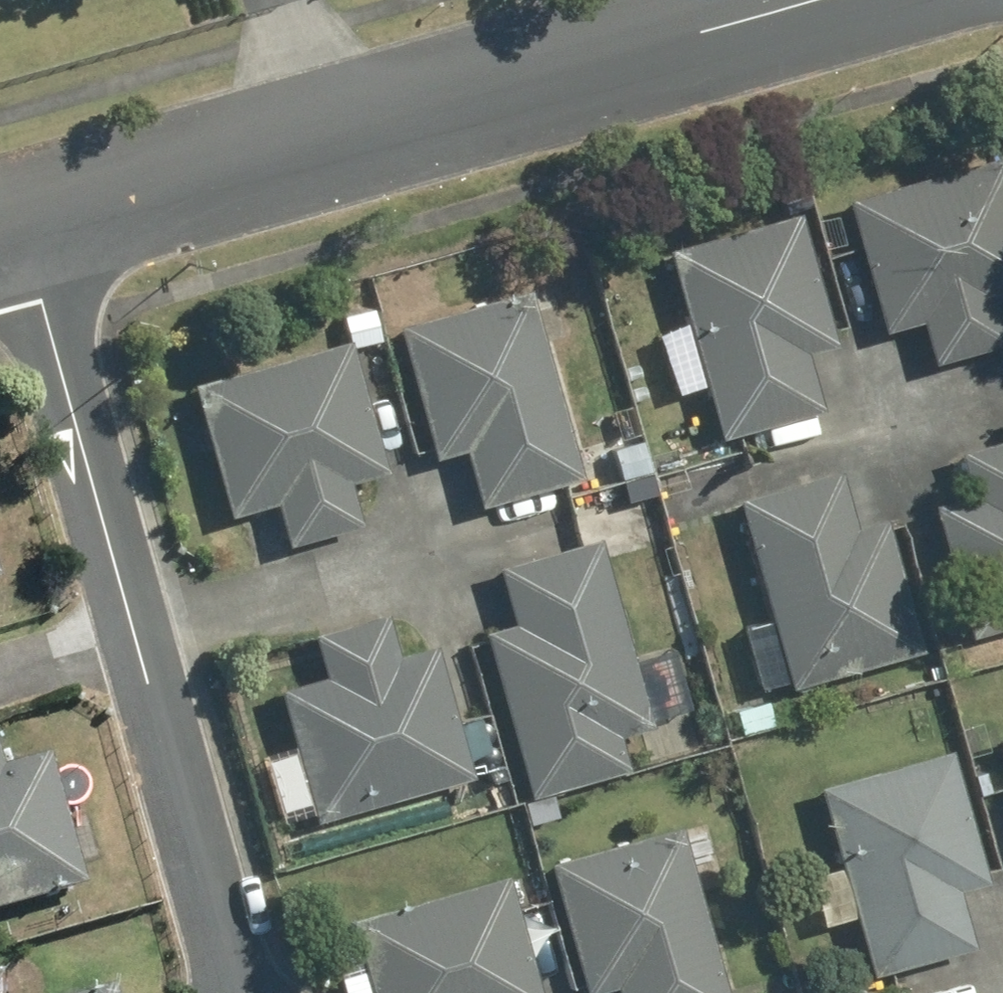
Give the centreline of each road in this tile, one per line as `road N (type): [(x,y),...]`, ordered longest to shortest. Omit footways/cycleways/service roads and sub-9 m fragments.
road 1 (residential): [(15,216),(824,0)]
road 2 (residential): [(240,992),(15,216)]

